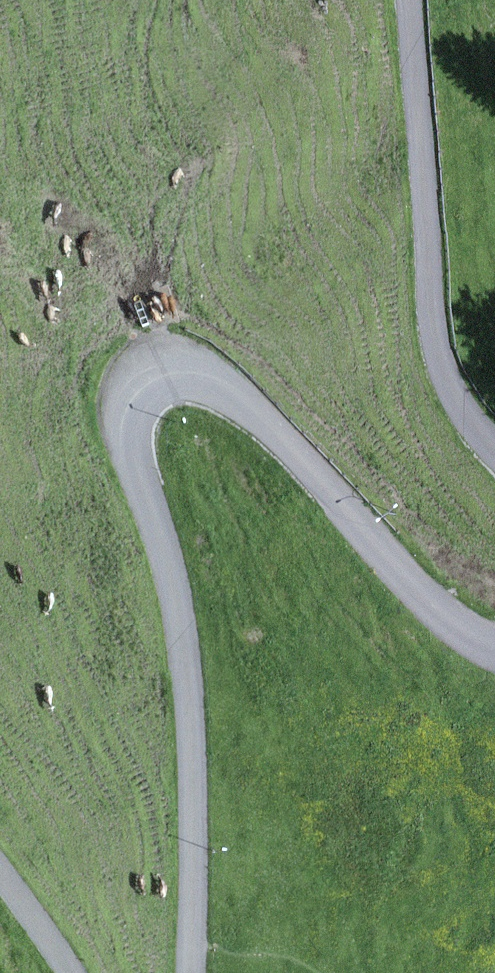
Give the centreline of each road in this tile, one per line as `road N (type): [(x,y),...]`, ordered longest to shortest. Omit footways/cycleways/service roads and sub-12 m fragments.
road 1 (unclassified): [(194,972),(189,635),(129,414),(151,376),(183,362),(219,372),(395,555),(494,645)]
road 2 (unclassified): [(494,445),(435,331),(413,0)]
road 3 (unclassified): [(0,868),(68,972)]

